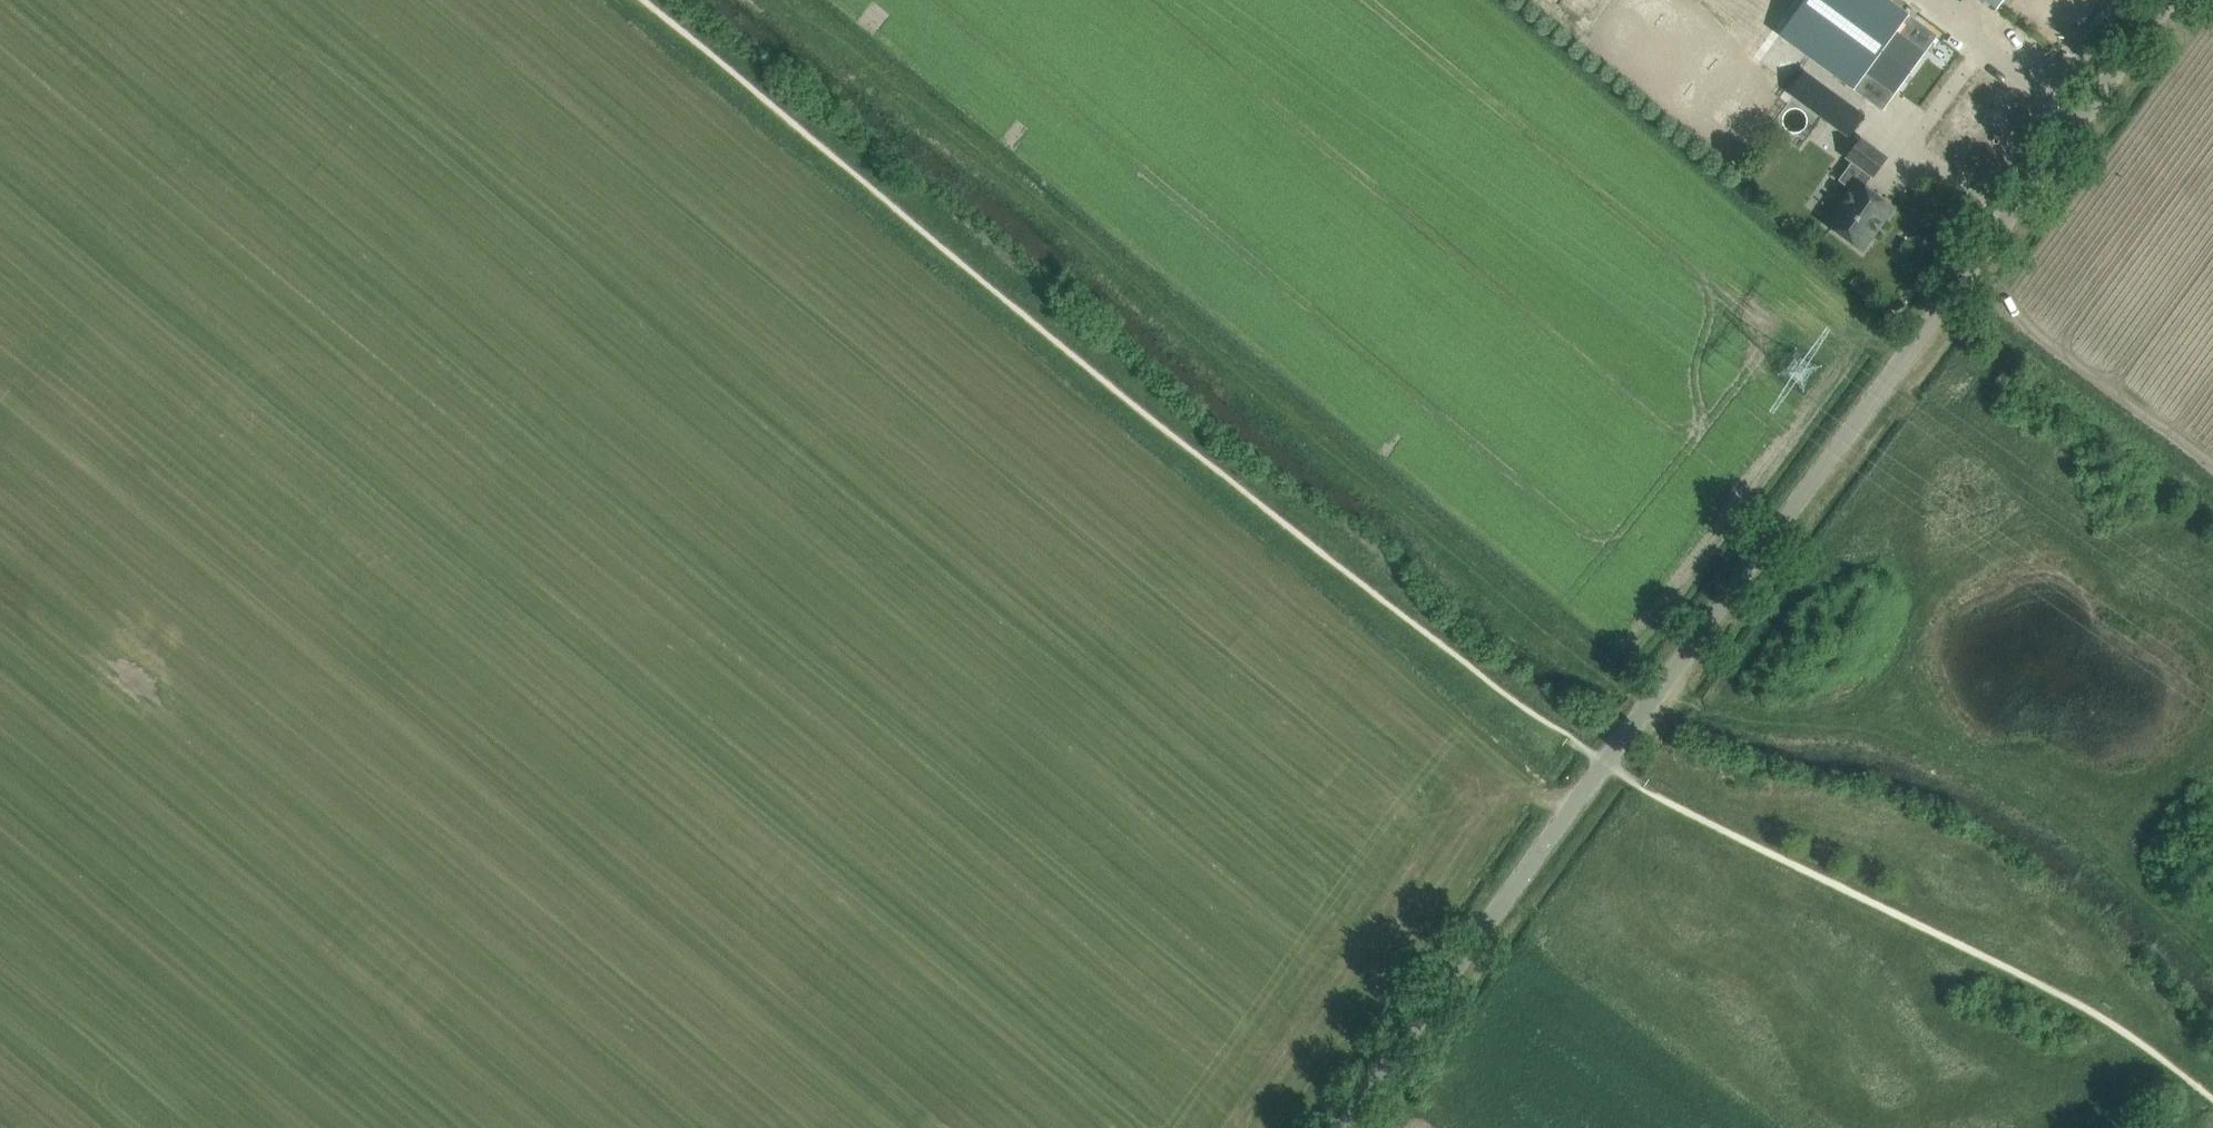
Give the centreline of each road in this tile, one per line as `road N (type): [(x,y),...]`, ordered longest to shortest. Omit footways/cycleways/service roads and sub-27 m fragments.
road 1 (unclassified): [(1603,764),(2167,0)]
road 2 (residential): [(1343,1127),(1603,764)]

